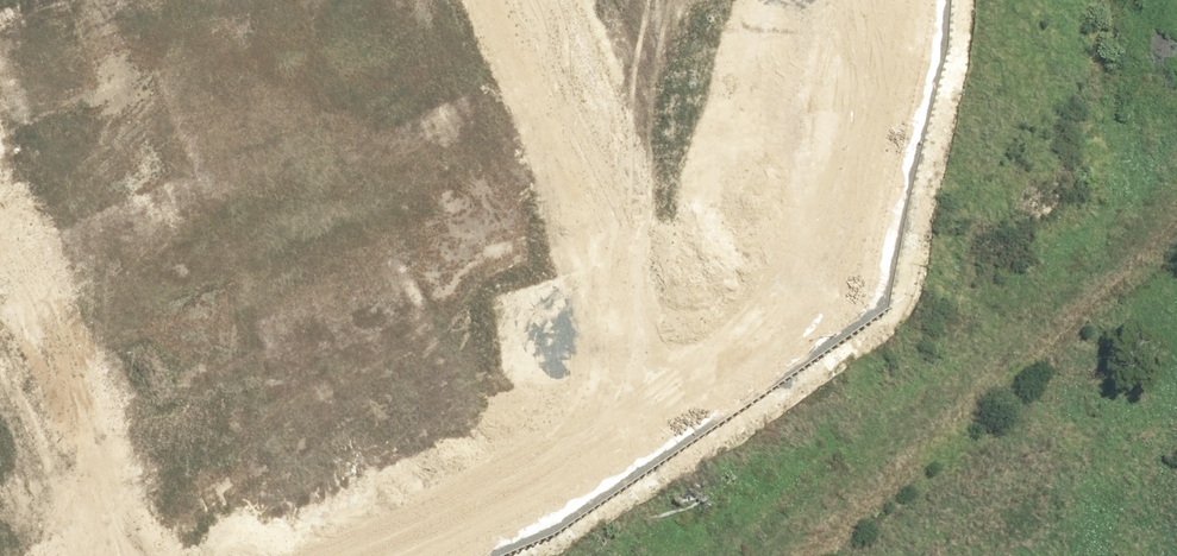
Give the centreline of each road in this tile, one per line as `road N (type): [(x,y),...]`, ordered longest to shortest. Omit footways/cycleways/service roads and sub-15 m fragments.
road 1 (residential): [(410,450),(222,0)]
road 2 (residential): [(623,192),(650,295),(612,361),(410,450)]
road 3 (residential): [(623,192),(869,86)]
road 4 (residential): [(410,450),(173,555)]
road 5 (residential): [(545,0),(623,192)]

